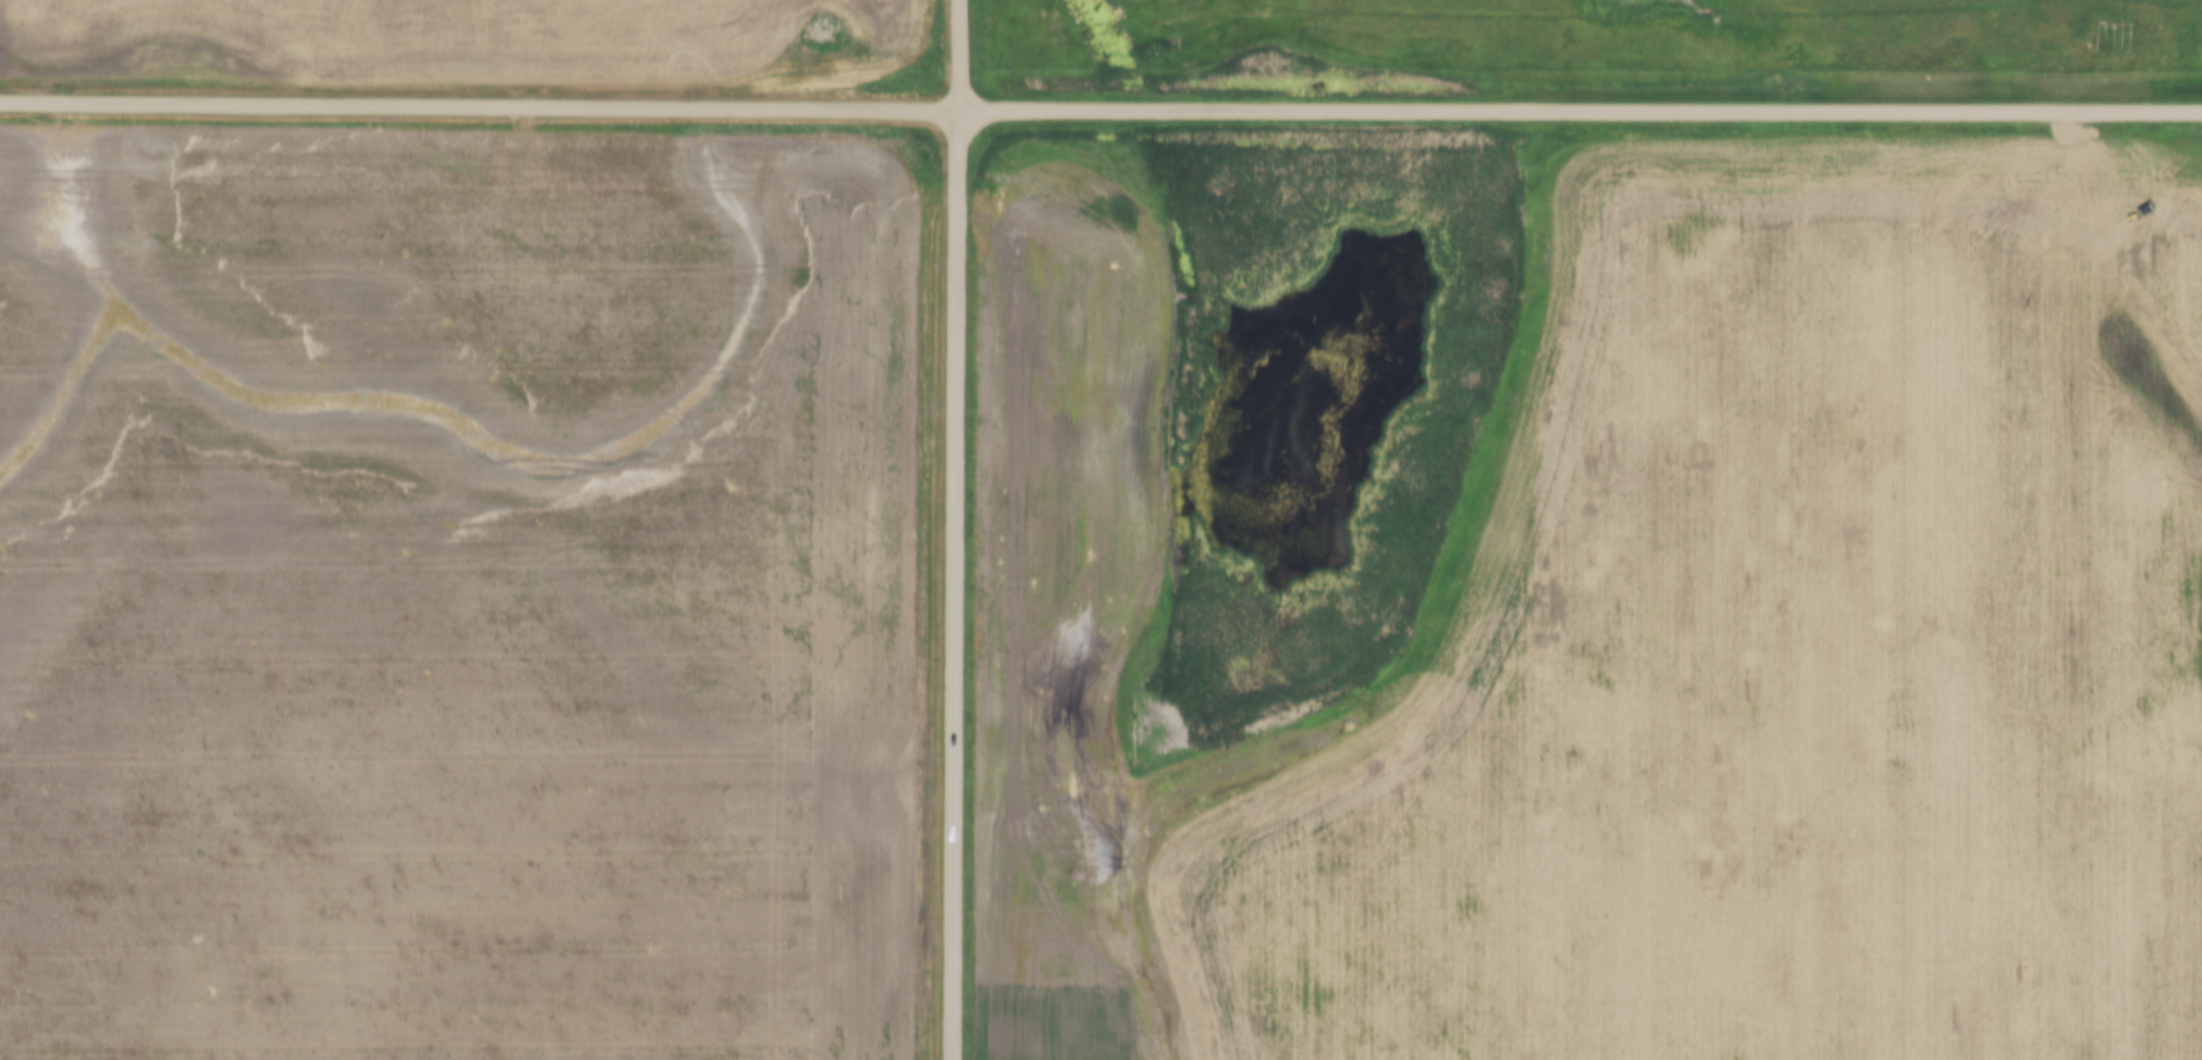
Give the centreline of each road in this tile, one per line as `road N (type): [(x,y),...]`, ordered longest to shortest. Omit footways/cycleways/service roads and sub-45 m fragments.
road 1 (tertiary): [(2201,107),(1364,112),(0,100)]
road 2 (residential): [(955,1059),(961,0)]

